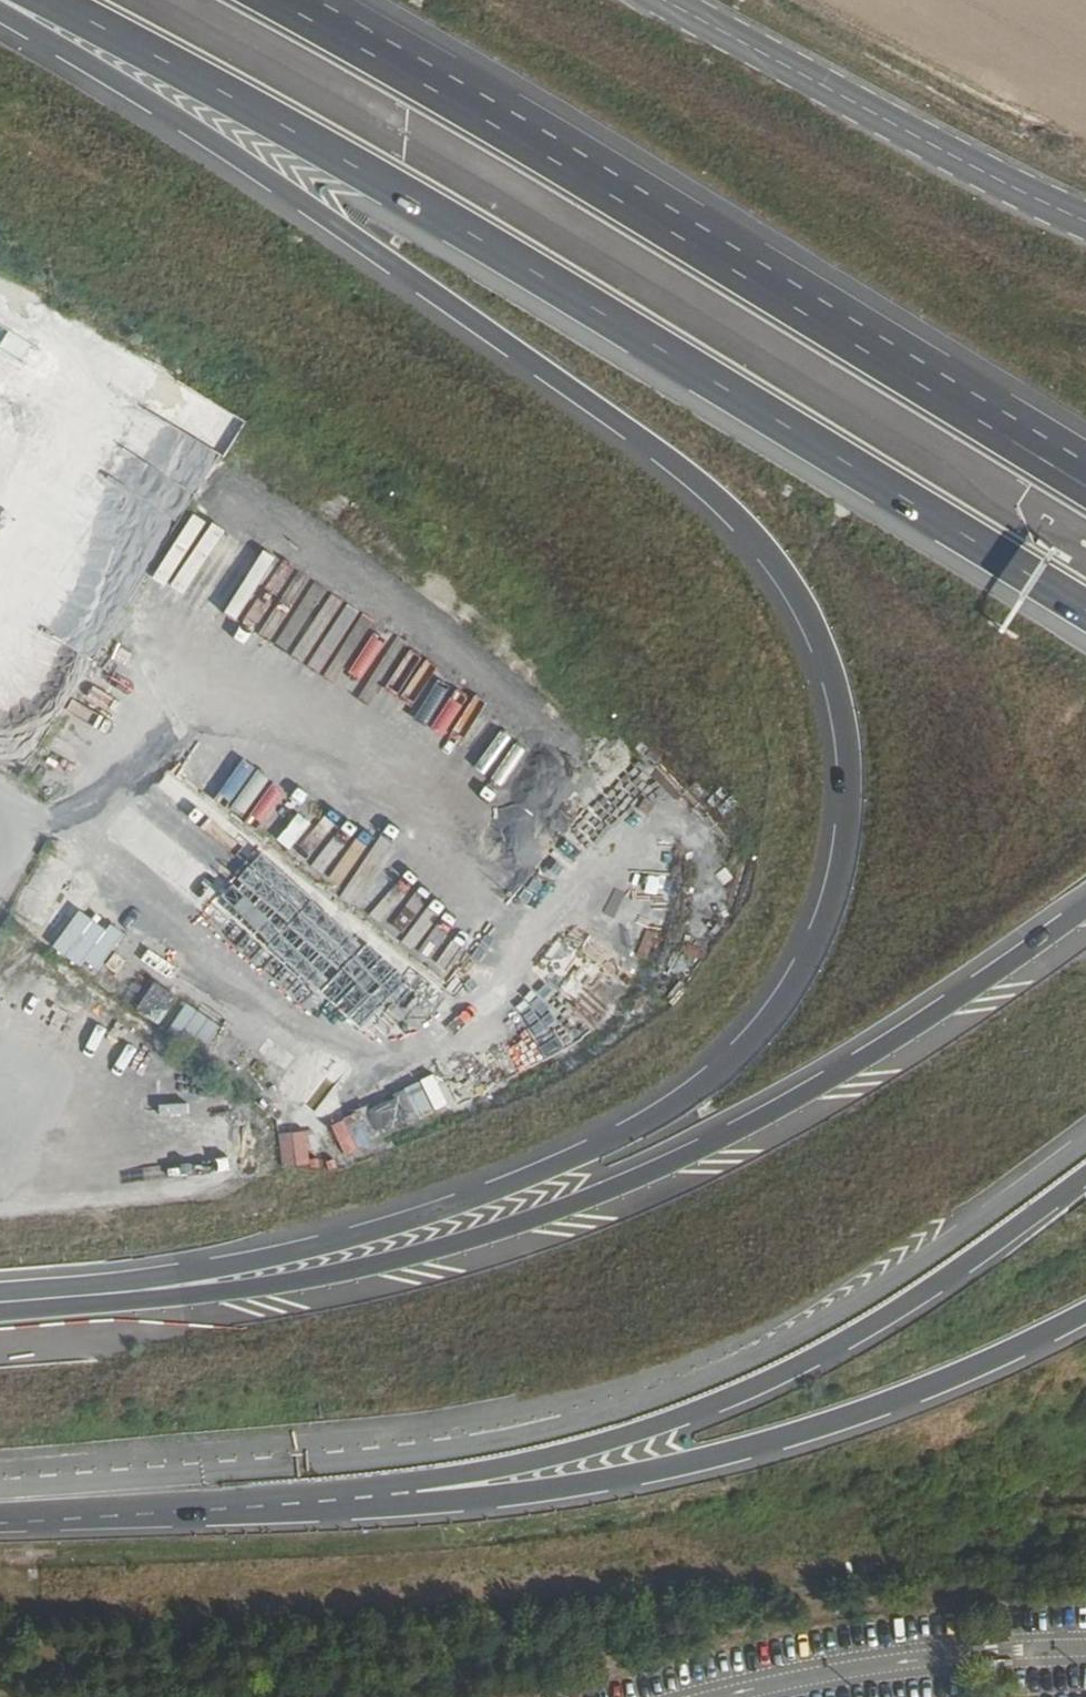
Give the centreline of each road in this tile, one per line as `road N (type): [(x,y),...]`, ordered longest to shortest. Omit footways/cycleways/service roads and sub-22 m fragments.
road 1 (trunk): [(0,14),(199,133),(675,460),(783,560),(844,698),(854,759),(833,905),(803,970),(752,1045),(699,1088),(610,1141),(486,1193),(347,1238),(85,1293)]
road 2 (trunk): [(45,0),(396,189),(1085,609)]
road 3 (trunk): [(1085,905),(851,1070),(736,1134),(551,1212),(341,1273),(139,1301),(85,1293)]
road 4 (trunk): [(1085,475),(542,144),(287,0)]
road 5 (trunk): [(395,1491),(688,1417),(834,1353),(1085,1174)]
road 6 (trunk): [(395,1491),(510,1495),(756,1449),(889,1399),(1085,1305)]
road 7 (track): [(86,811),(125,900),(190,944),(312,968),(401,943),(460,837),(446,720)]
road 8 (track): [(446,720),(317,630),(210,639),(86,811),(25,826)]
road 9 (tertiary): [(1085,217),(859,107),(672,0)]
road 10 (trunk): [(0,1518),(395,1491)]
road 11 (track): [(0,311),(94,367),(0,523)]
road 12 (track): [(148,1145),(0,1056)]

